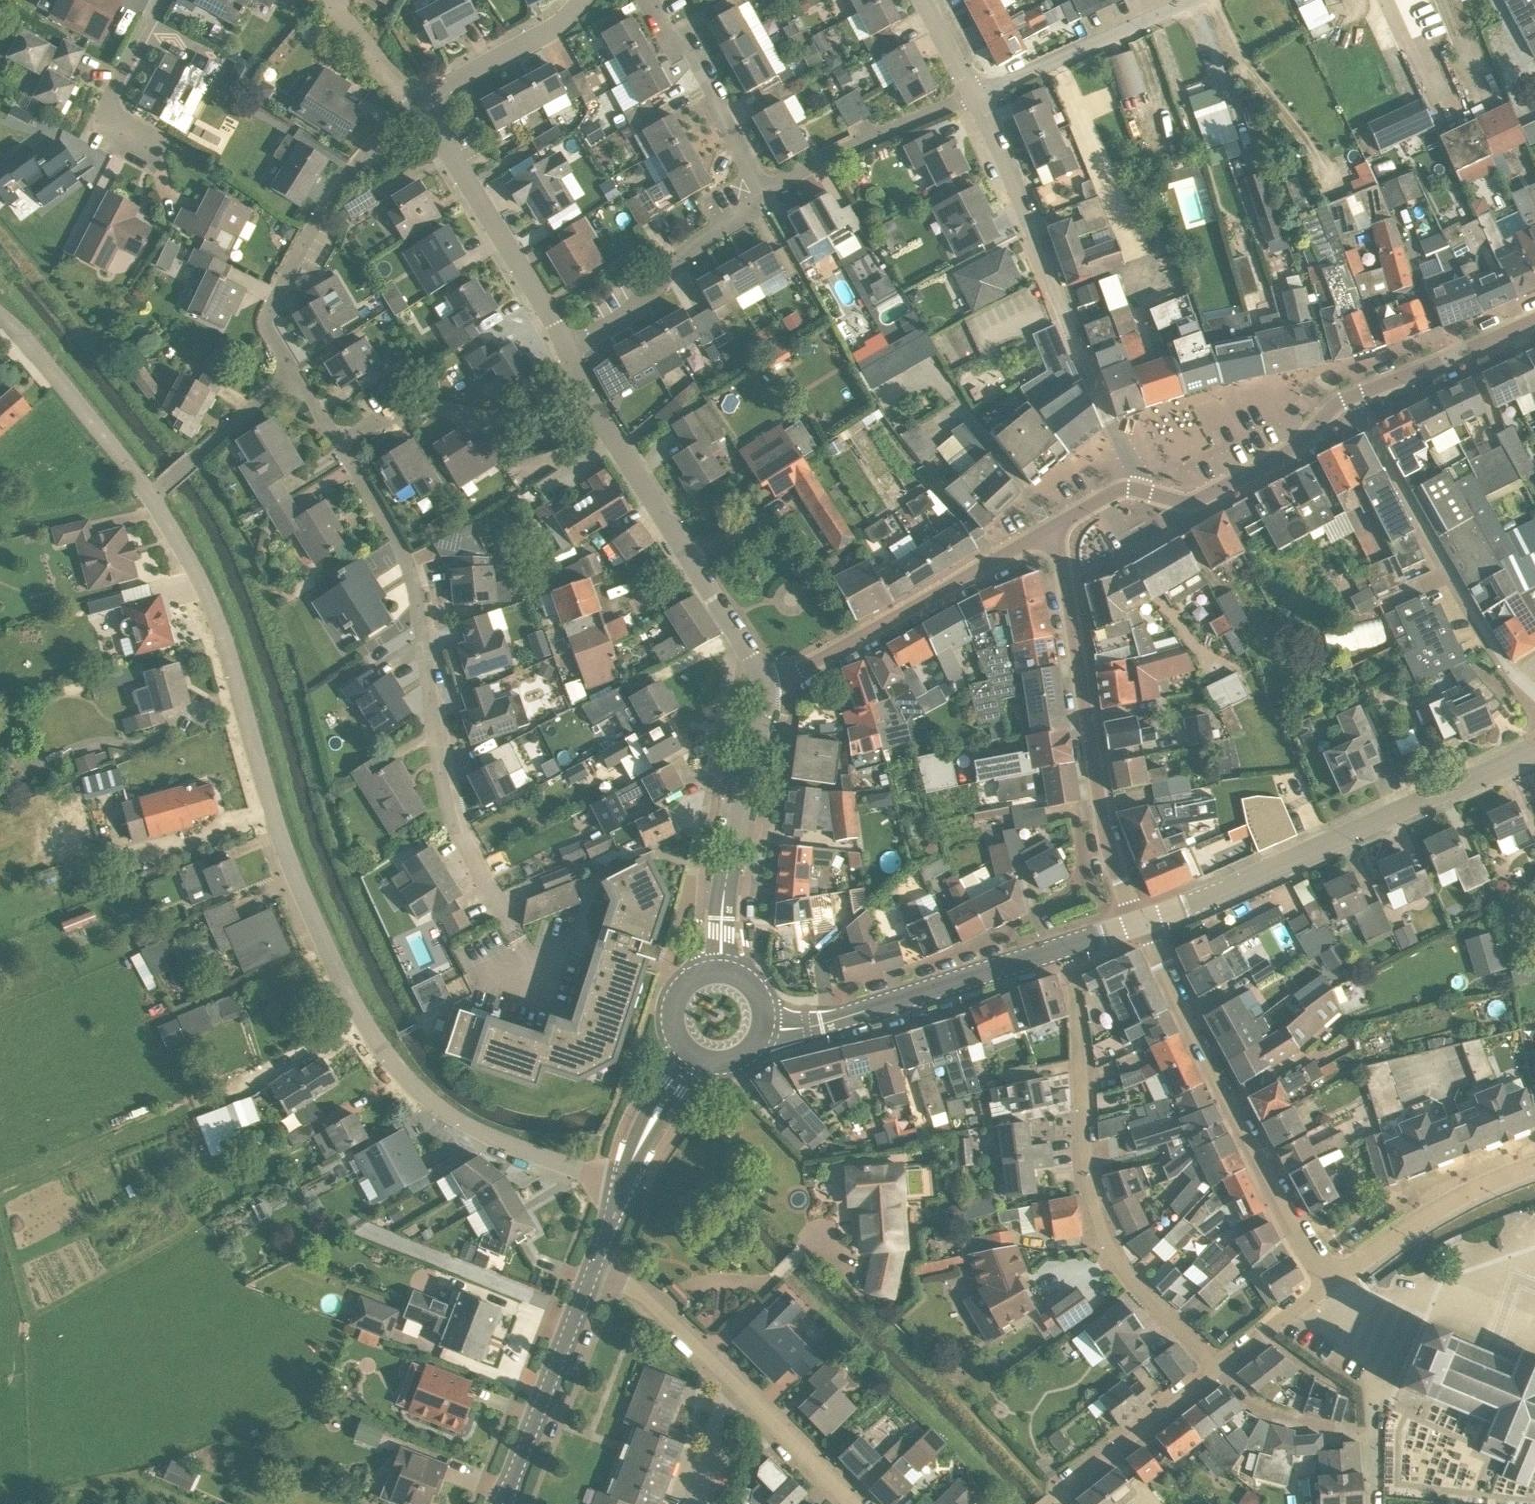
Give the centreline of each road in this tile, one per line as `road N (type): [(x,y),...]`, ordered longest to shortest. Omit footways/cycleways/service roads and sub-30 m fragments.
road 1 (residential): [(619,1192),(474,1134),(416,1094),(384,1059),(290,874),(215,625),(148,500)]
road 2 (residential): [(593,871),(566,969),(534,982),(448,812),(407,585),(337,442)]
road 3 (residential): [(1213,1366),(1112,1255),(1095,1215),(1082,1047),(1062,946)]
road 4 (residential): [(1137,921),(1534,749)]
road 5 (residential): [(1140,488),(969,93)]
road 6 (residential): [(1324,1281),(1137,921)]
road 7 (residential): [(1137,921),(1108,852),(1059,553),(1048,530)]
road 8 (residential): [(767,685),(565,354)]
road 9 (residential): [(1534,708),(1505,674),(1351,398)]
road 10 (residential): [(416,107),(336,190),(270,311),(268,329),(294,377)]
road 11 (tertiary): [(1048,530),(767,685)]
road 12 (residential): [(764,1023),(836,1021),(1062,946)]
road 13 (tertiary): [(721,972),(726,870),(767,685)]
road 14 (residential): [(565,354),(416,107)]
road 15 (tertiary): [(502,1503),(596,1259)]
road 16 (residential): [(337,442),(398,411),(476,417),(510,410),(565,354)]
road 17 (residential): [(565,354),(762,191)]
road 18 (tertiary): [(1140,488),(1180,500),(1212,494),(1351,398)]
road 19 (residential): [(1324,1281),(1449,1201),(1534,1168)]
road 20 (residential): [(1377,1503),(1369,1403),(1324,1281)]
road 21 (residential): [(762,191),(969,93)]
road 22 (residential): [(969,93),(1172,0)]
road 23 (residential): [(148,500),(7,328)]
road 24 (residential): [(762,191),(658,0)]
road 25 (residential): [(1046,1503),(1213,1366)]
road 26 (residential): [(416,107),(566,21),(583,0)]
road 27 (tertiary): [(1351,398),(1534,322)]
road 28 (residential): [(148,500),(294,377)]
road 29 (residential): [(735,1389),(596,1259)]
road 30 (residential): [(147,137),(106,114),(165,0)]
road 31 (residential): [(849,1503),(735,1389)]
road 32 (tertiary): [(619,1192),(647,1126),(692,1056)]
road 33 (residential): [(416,107),(321,0)]
road 34 (residential): [(1213,1366),(1324,1281)]
road 35 (residential): [(698,1503),(735,1389)]
road 36 (tertiary): [(721,972),(696,978),(676,999),(674,1031),(692,1056)]

